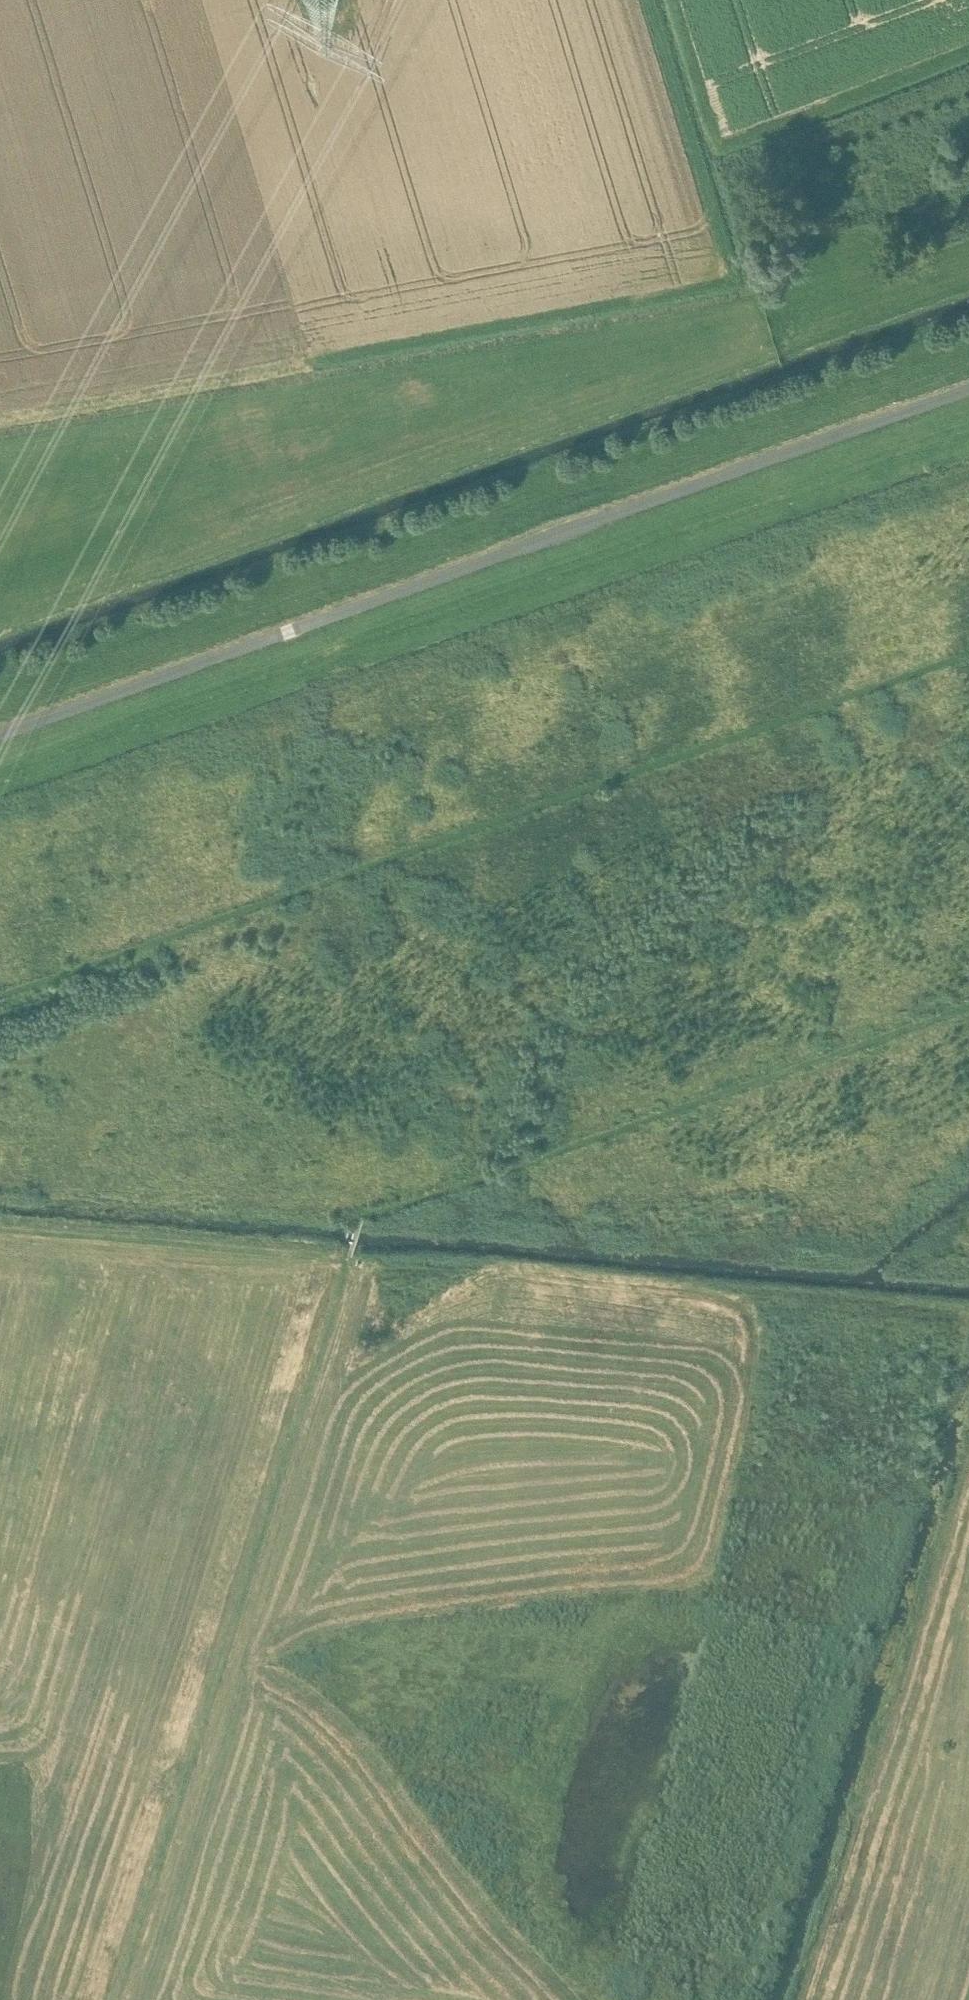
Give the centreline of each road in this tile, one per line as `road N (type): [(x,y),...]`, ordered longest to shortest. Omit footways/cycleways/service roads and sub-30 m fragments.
road 1 (unclassified): [(0,736),(968,394)]
road 2 (track): [(359,1276),(127,1999)]

